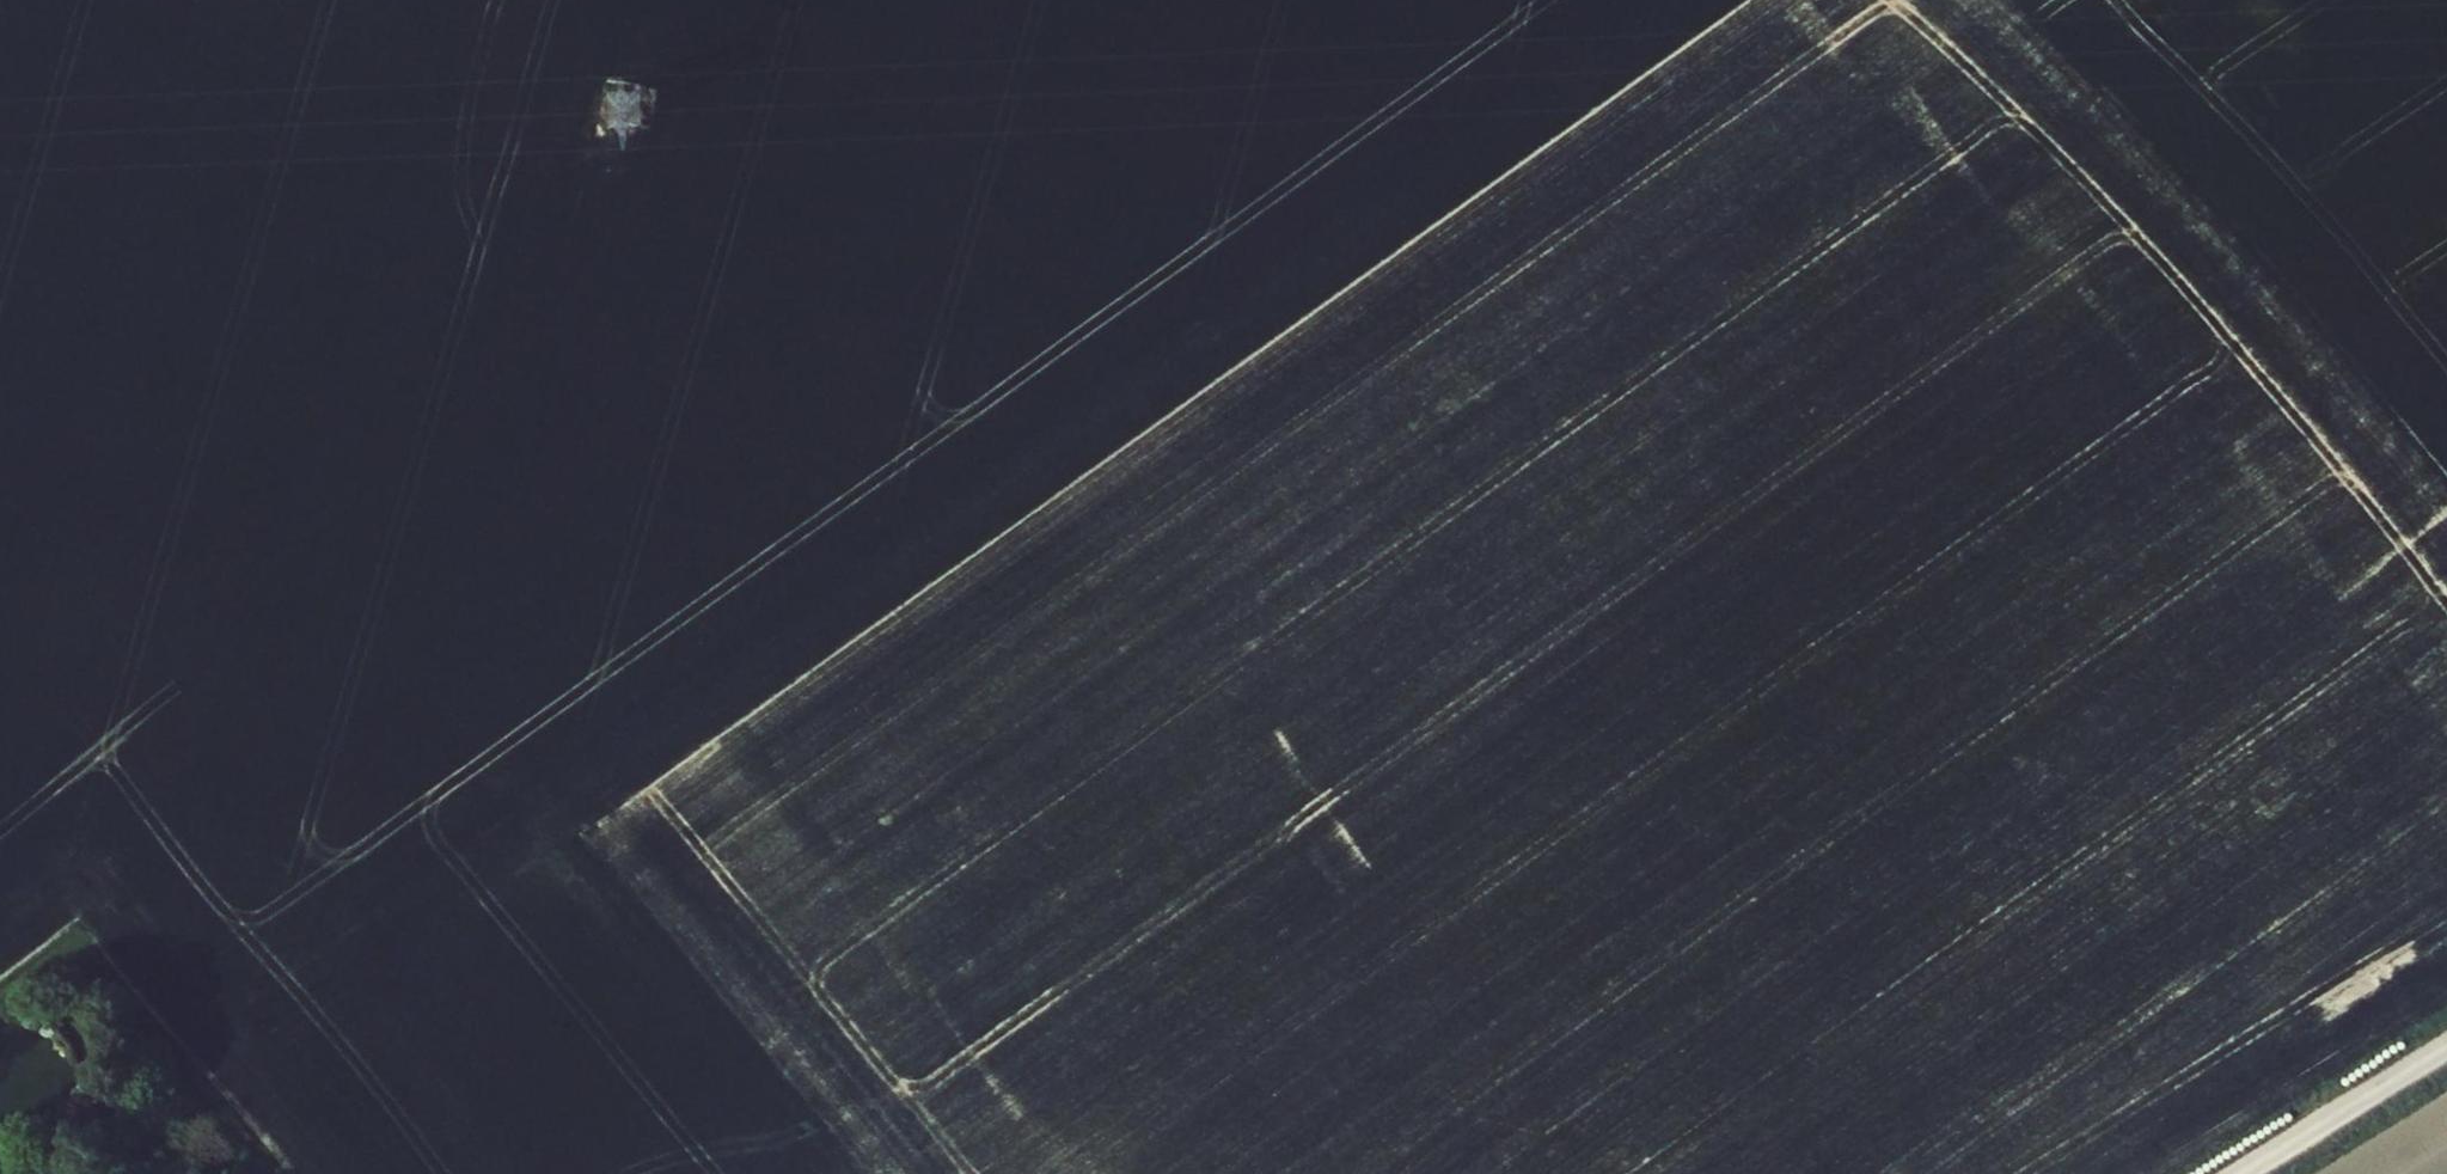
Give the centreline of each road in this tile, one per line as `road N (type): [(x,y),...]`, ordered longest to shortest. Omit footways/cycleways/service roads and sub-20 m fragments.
road 1 (unclassified): [(2446,1048),(2243,1173)]

